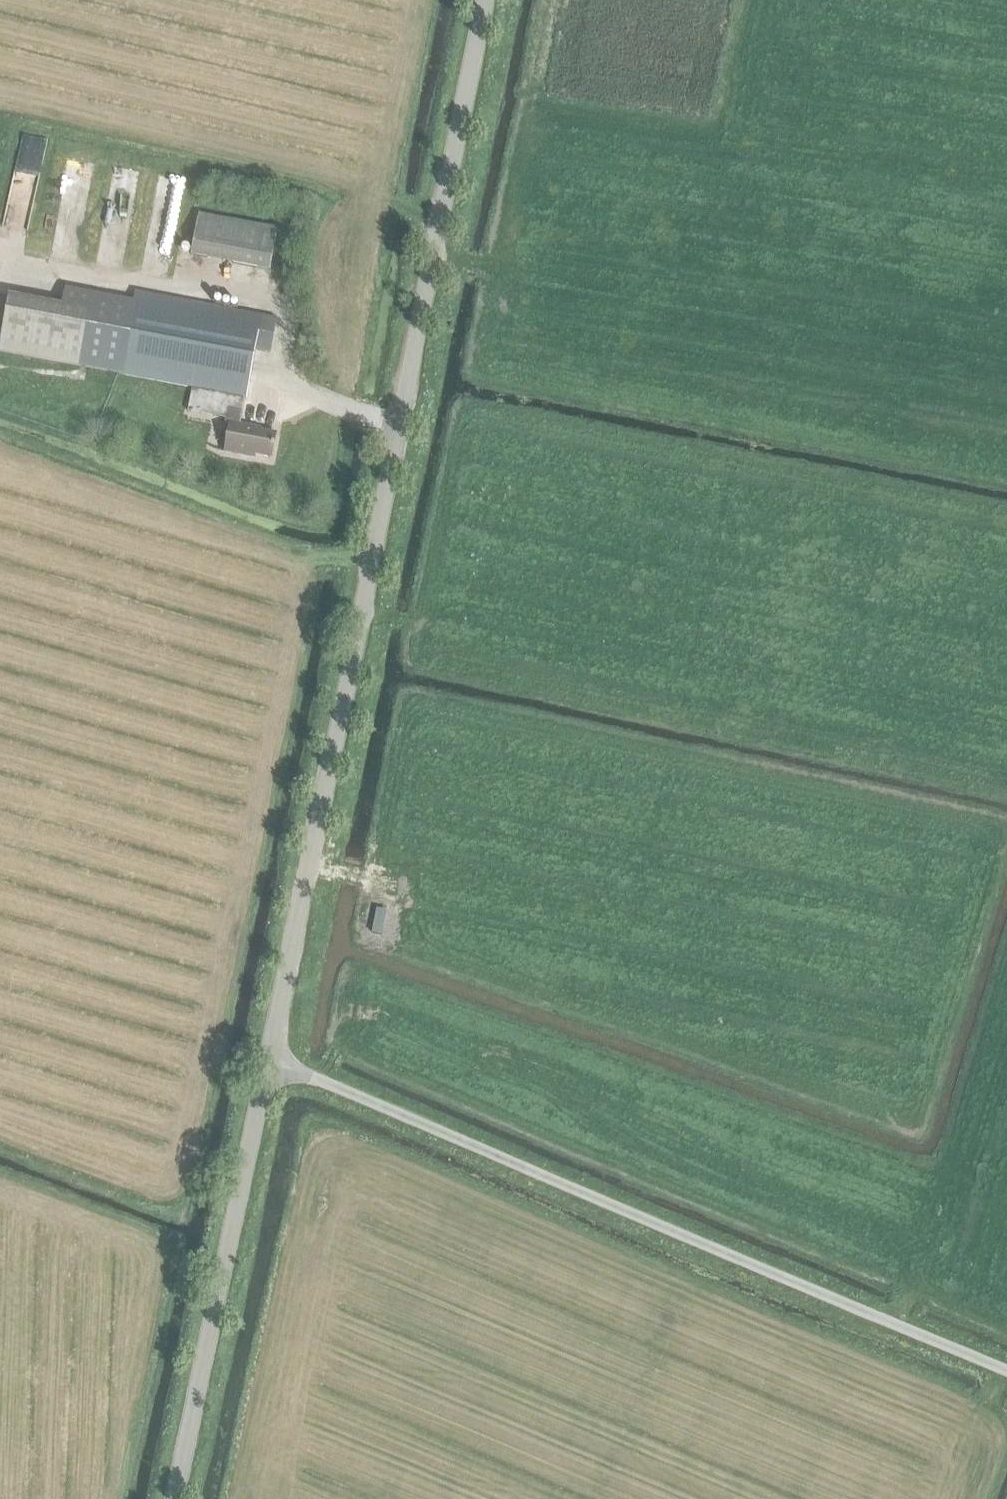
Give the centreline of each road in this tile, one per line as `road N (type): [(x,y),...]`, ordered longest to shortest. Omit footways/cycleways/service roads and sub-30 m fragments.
road 1 (tertiary): [(267,1063),(488,0)]
road 2 (unclassified): [(1006,1374),(267,1063)]
road 3 (tertiary): [(175,1498),(267,1063)]

